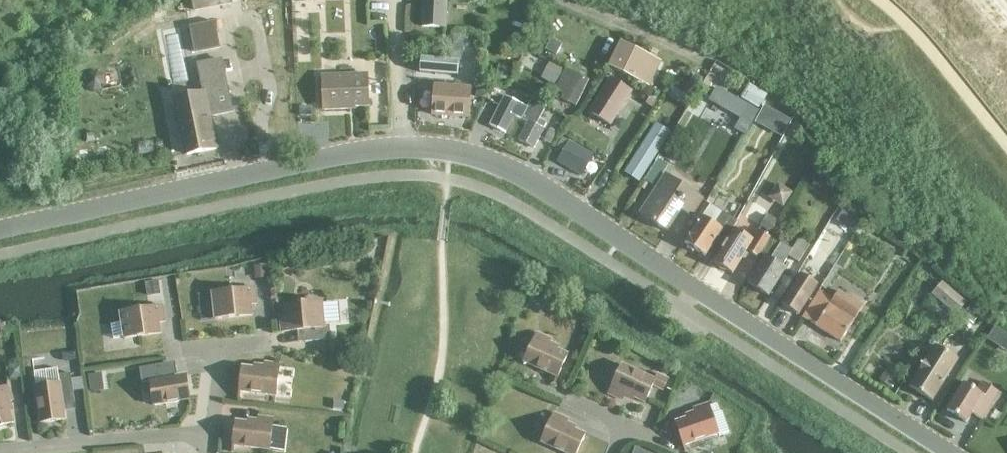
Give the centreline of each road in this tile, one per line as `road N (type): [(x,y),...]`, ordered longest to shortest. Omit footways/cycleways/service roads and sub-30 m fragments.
road 1 (unclassified): [(950,452),(521,175),(466,156),(368,152),(0,229)]

